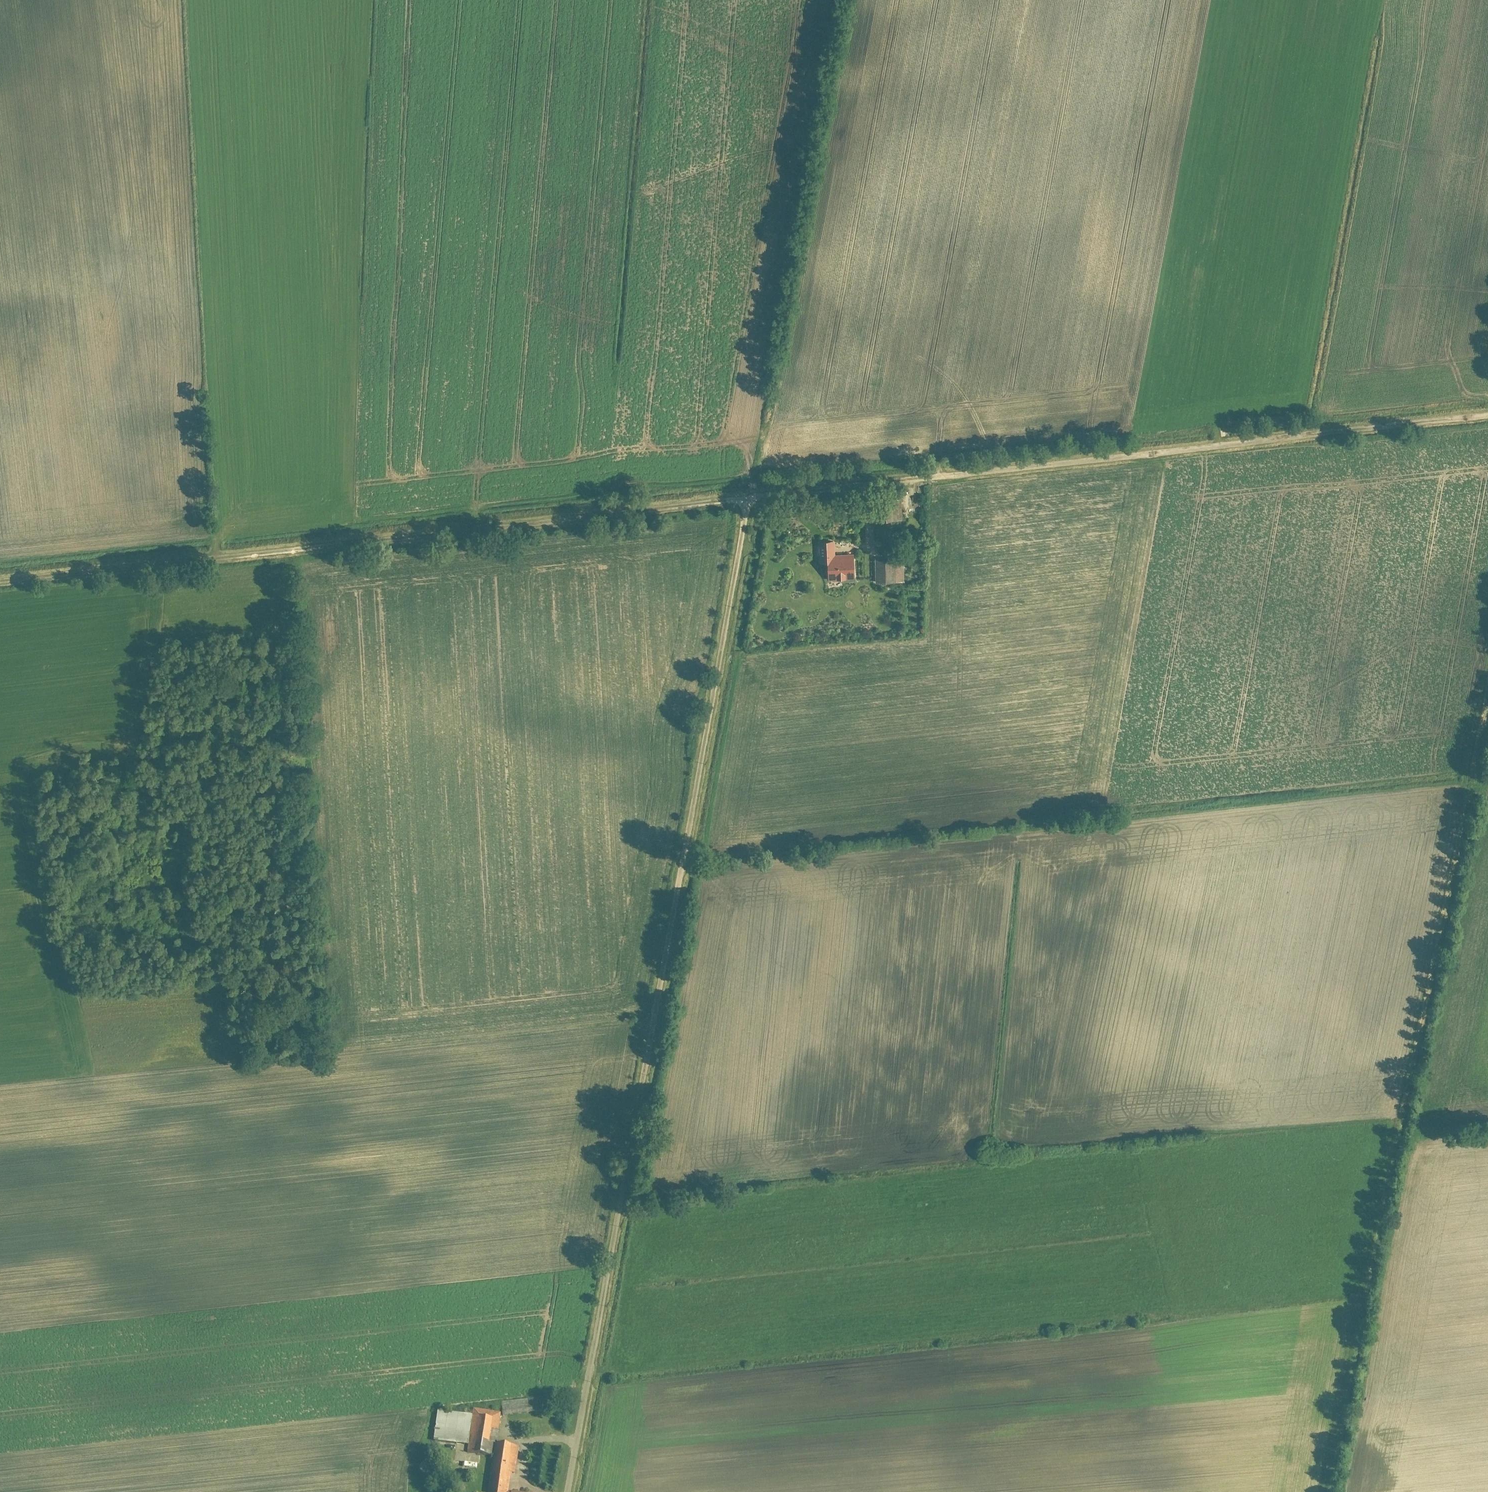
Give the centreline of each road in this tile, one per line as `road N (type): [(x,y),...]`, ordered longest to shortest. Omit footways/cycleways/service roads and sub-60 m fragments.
road 1 (track): [(1487,414),(0,579)]
road 2 (unclassified): [(564,1491),(746,496)]

